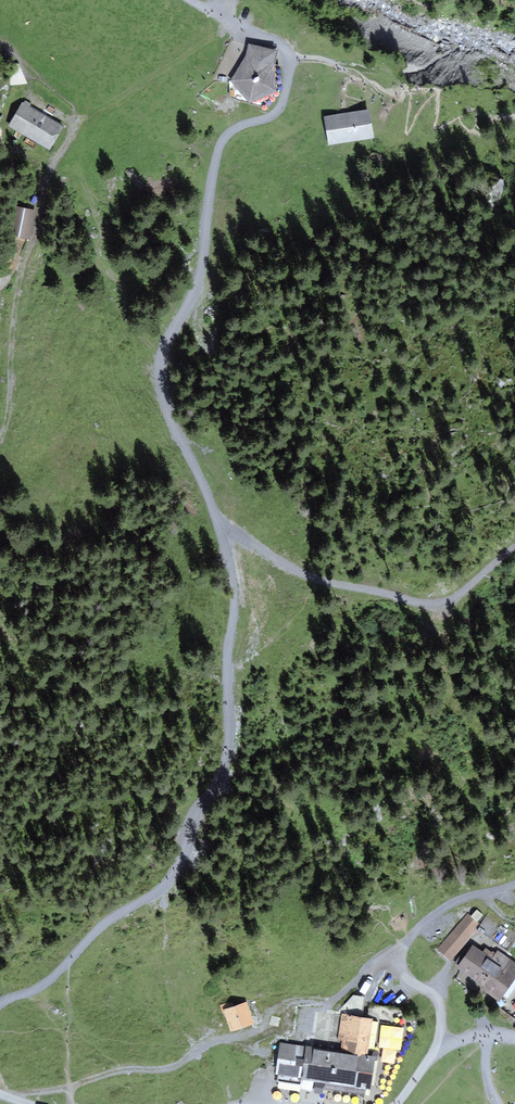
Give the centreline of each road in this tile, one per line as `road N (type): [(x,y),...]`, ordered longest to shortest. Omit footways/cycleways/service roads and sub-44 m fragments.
road 1 (track): [(226,21),(282,46),(289,65),(277,115),(237,130),(220,148),(198,293),(167,345),(172,425),(223,527)]
road 2 (track): [(223,527),(232,608),(226,750),(186,851),(167,882),(95,933),(49,981),(0,1005)]
road 3 (track): [(0,444),(28,240),(51,169),(84,117),(226,21)]
road 4 (track): [(437,1048),(440,1005),(386,968),(332,1003),(288,1005),(252,1034),(203,1047),(169,1072),(127,1070),(71,1087),(71,1103)]
road 5 (track): [(223,527),(316,581),(429,606),(462,596),(514,548)]
road 6 (track): [(514,888),(448,908),(412,937),(395,969)]
road 7 (track): [(514,1037),(437,1048),(397,1103)]

